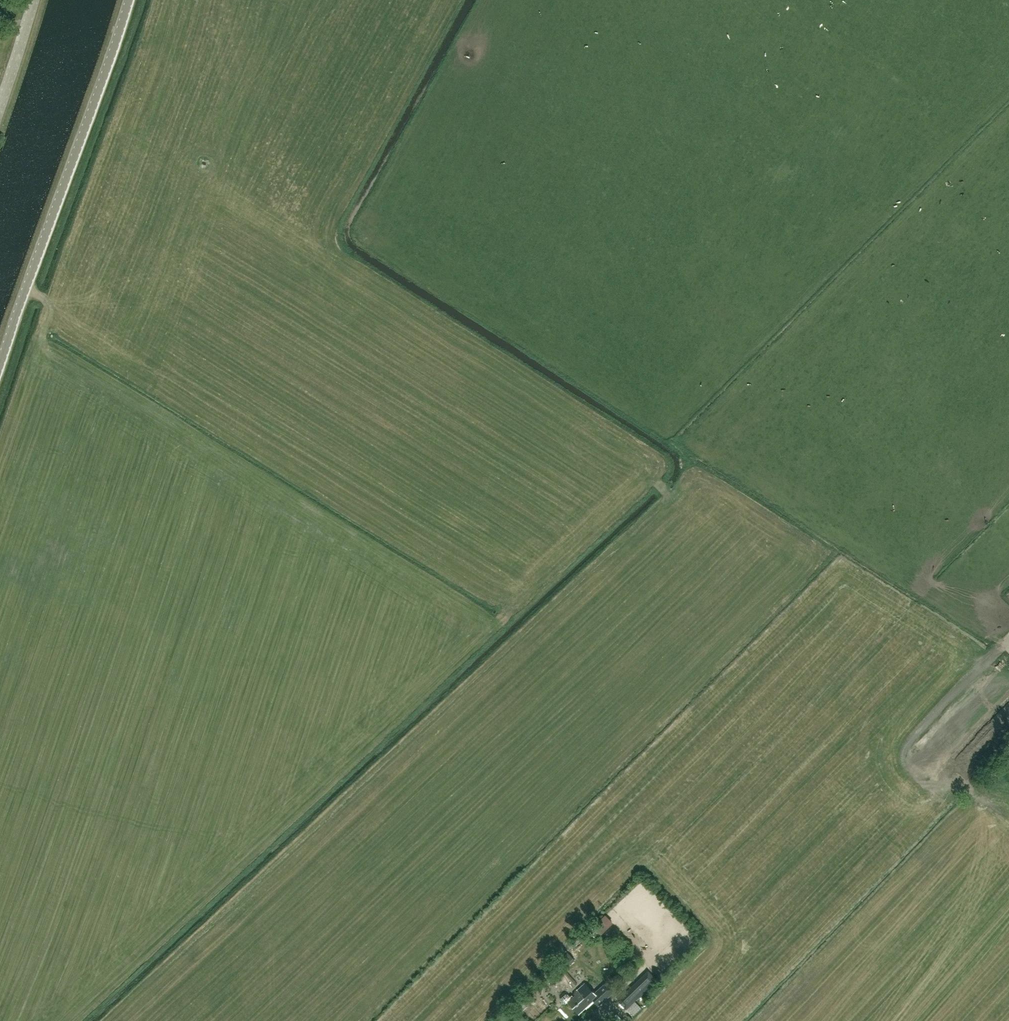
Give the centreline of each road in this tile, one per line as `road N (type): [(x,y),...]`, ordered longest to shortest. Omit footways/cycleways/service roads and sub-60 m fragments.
road 1 (tertiary): [(0,363),(129,0)]

